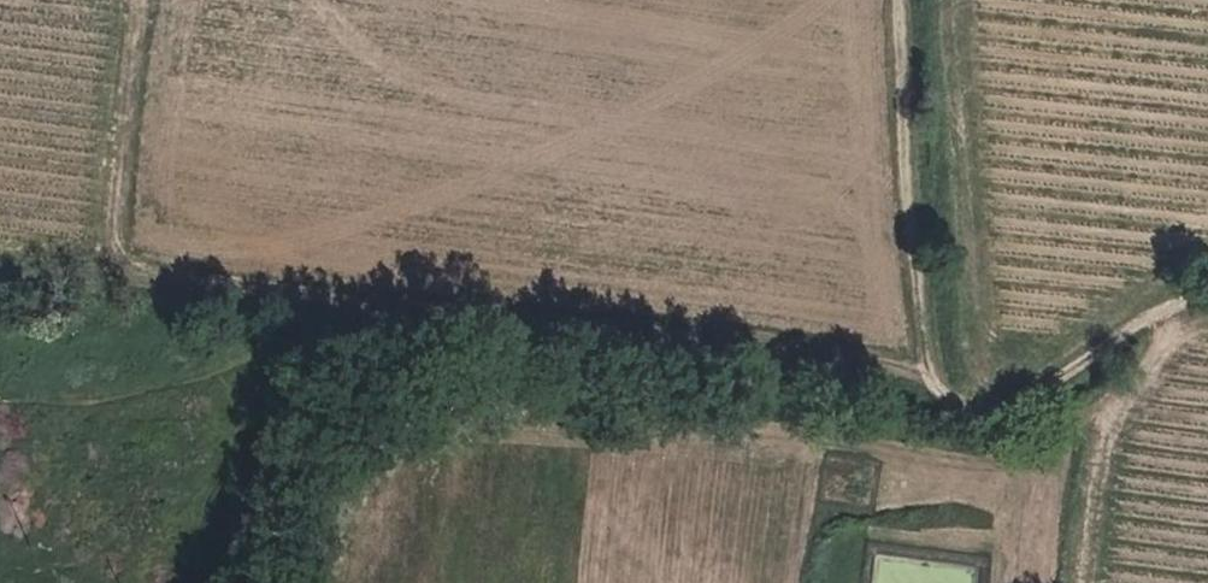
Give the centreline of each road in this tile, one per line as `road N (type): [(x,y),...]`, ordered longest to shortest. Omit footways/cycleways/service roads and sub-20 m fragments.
road 1 (track): [(0,309),(111,309),(779,371),(981,408),(1014,406),(1070,385),(1128,336),(1207,292)]
road 2 (track): [(943,402),(922,372),(764,341),(399,304),(135,266),(116,250),(111,217),(136,0)]
road 3 (track): [(949,0),(973,336),(993,407)]
road 4 (track): [(898,0),(922,372)]
road 5 (track): [(1080,582),(1098,454),(1134,383),(1188,335),(1207,327)]

